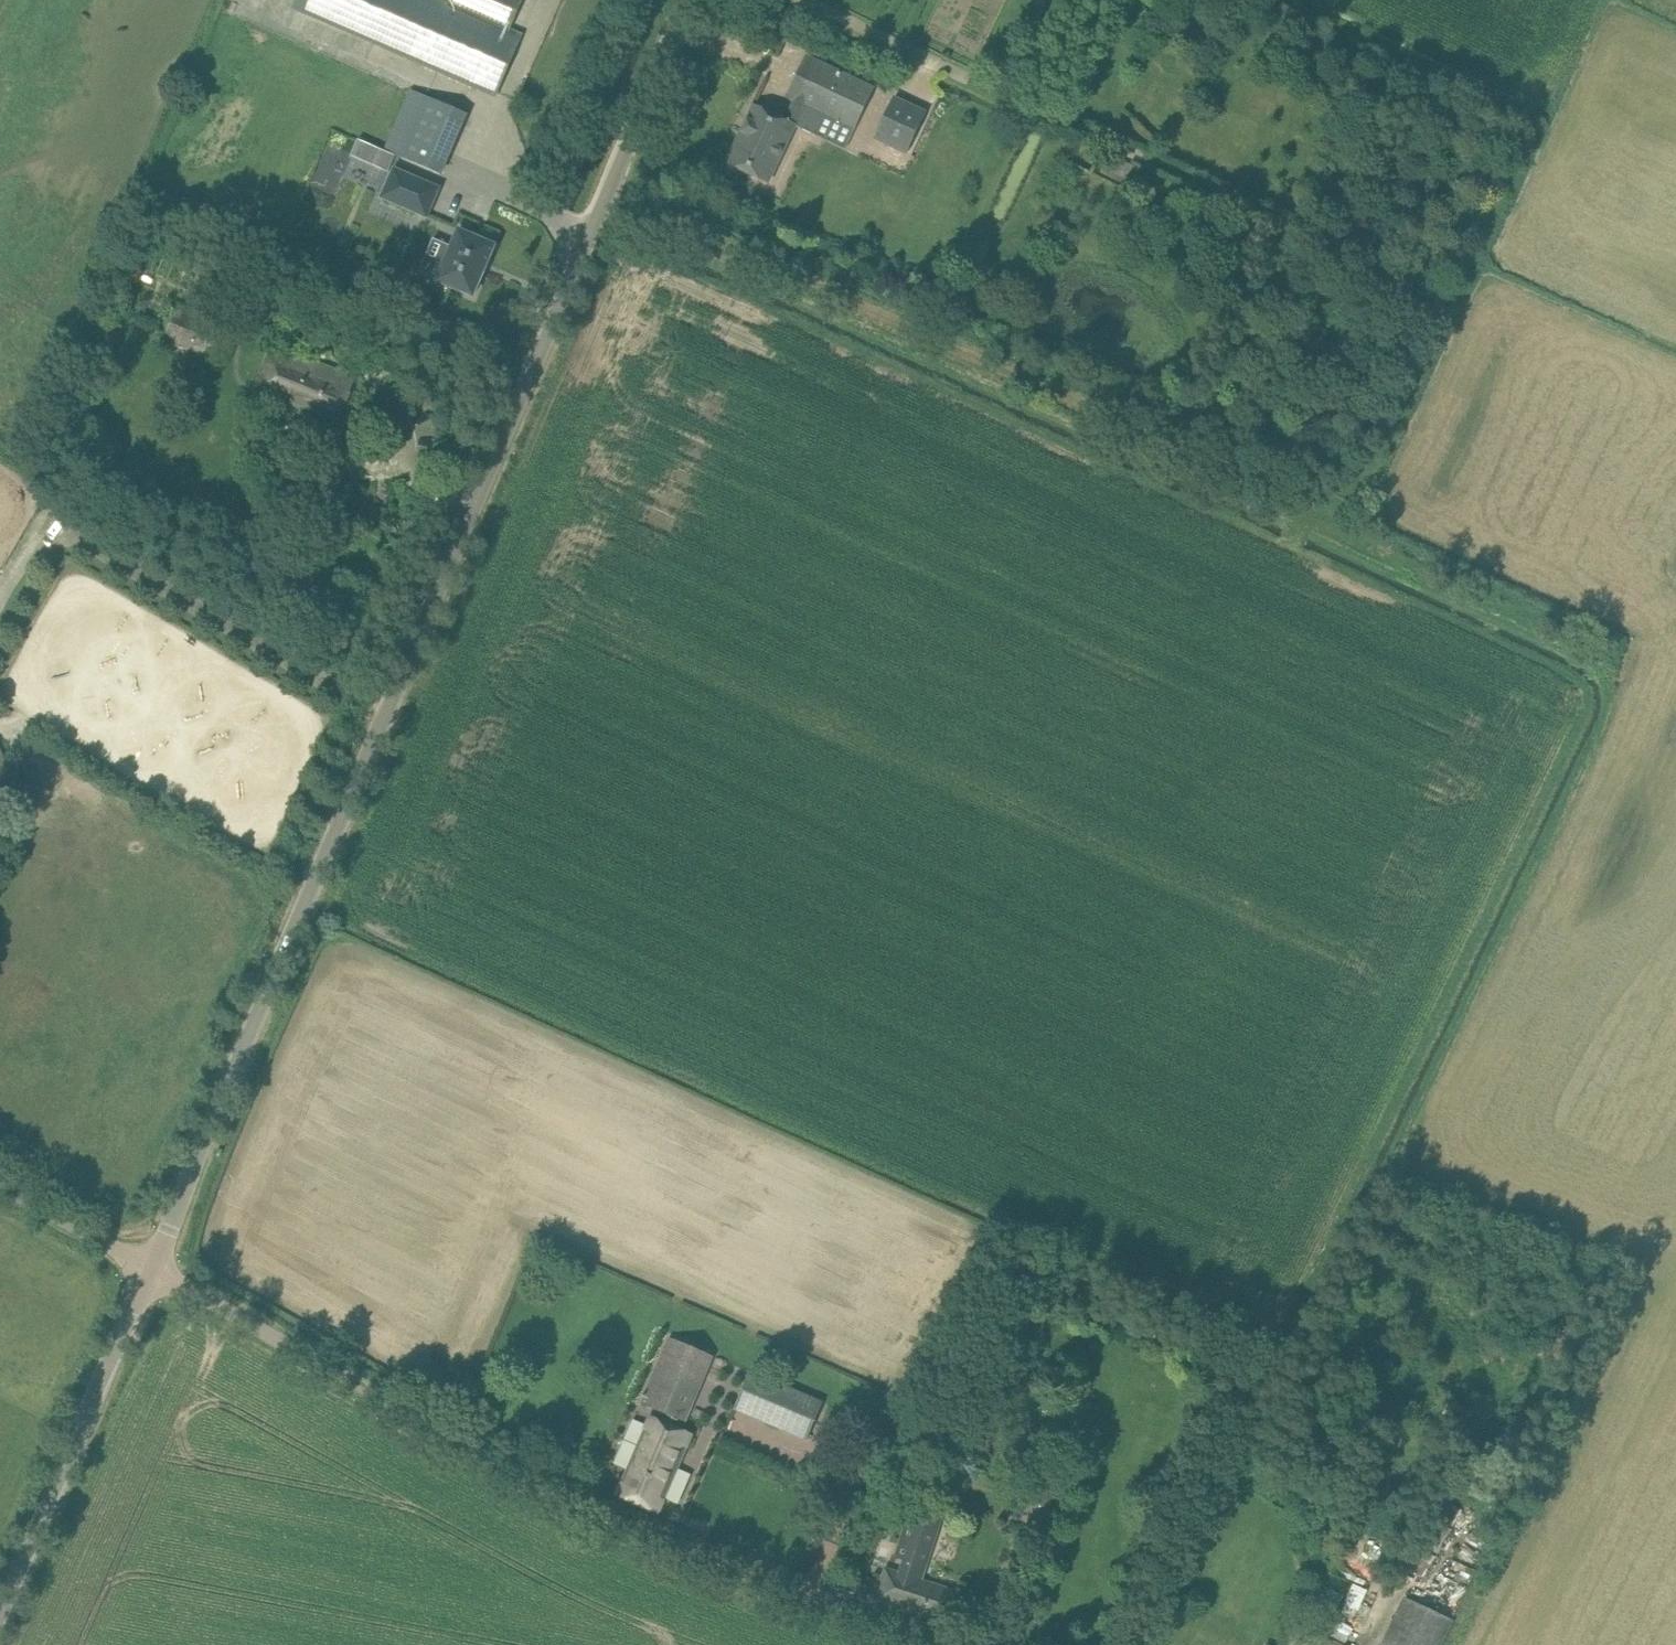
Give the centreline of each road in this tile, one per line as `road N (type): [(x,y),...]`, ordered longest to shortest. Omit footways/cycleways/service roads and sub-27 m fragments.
road 1 (unclassified): [(143,1277),(691,0)]
road 2 (unclassified): [(939,1644),(735,1570),(546,1487),(143,1277)]
road 3 (unclassified): [(0,1608),(143,1277)]
road 4 (unclassified): [(143,1277),(0,1200)]

